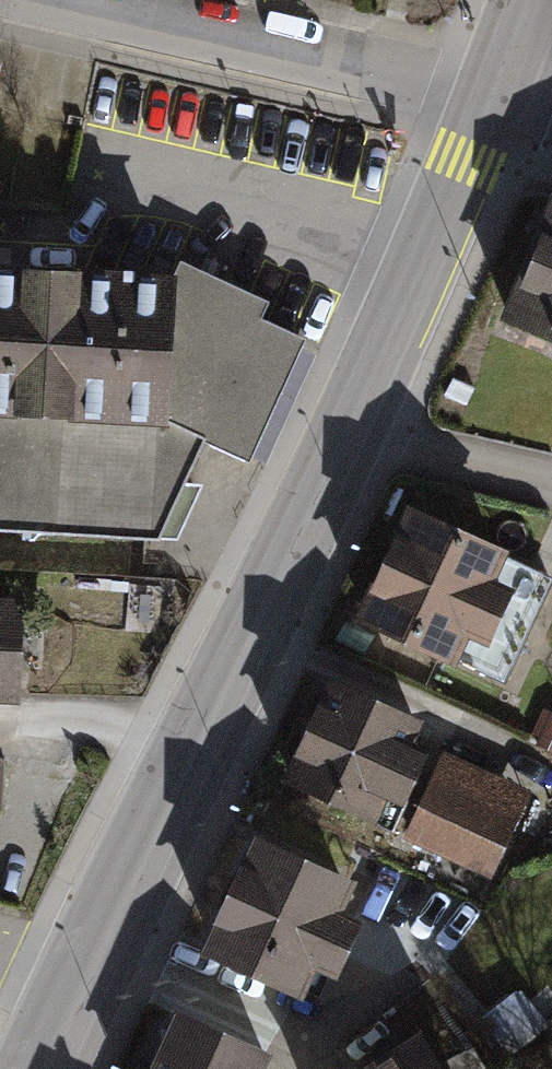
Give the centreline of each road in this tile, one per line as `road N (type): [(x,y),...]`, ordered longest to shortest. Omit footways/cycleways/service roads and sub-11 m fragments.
road 1 (tertiary): [(492,95),(415,281),(42,1068)]
road 2 (residential): [(78,0),(492,95)]

